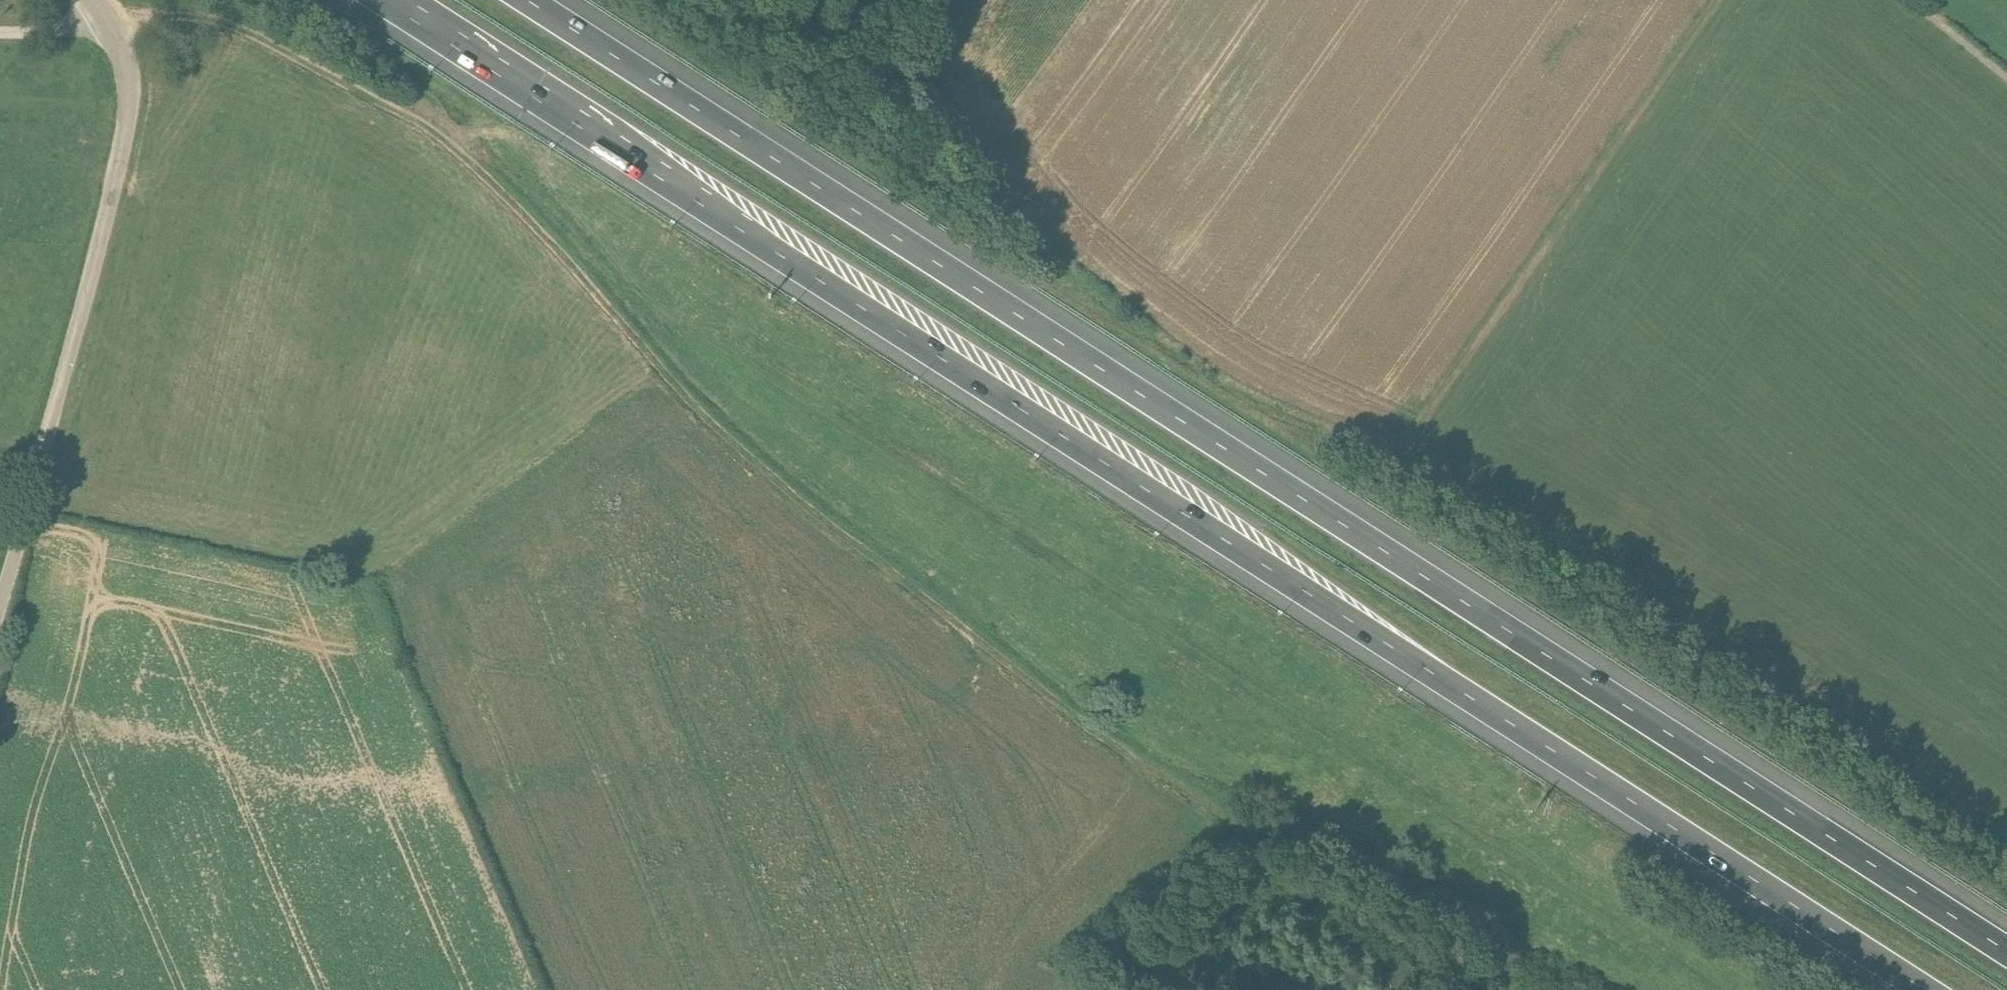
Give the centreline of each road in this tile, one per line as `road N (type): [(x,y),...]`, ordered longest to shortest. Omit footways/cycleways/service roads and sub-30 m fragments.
road 1 (motorway): [(389,0),(1924,989)]
road 2 (motorway): [(2006,949),(538,0)]
road 3 (track): [(111,29),(176,18),(230,22),(407,111),(513,207),(669,382),(789,496),(1088,727),(1229,820)]
road 4 (tertiary): [(92,0),(126,65),(124,142),(0,607)]
road 5 (track): [(1633,989),(1511,943),(1312,838),(1229,820)]

